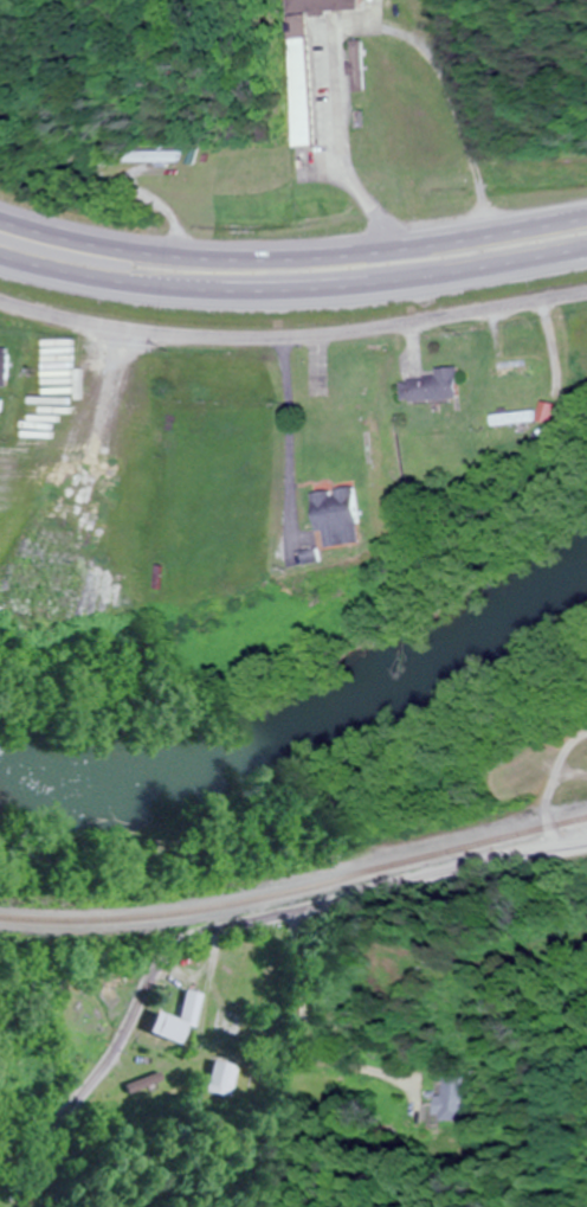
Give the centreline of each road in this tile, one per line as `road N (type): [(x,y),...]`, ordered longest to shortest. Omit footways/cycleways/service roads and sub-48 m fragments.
road 1 (residential): [(0,1170),(80,1098),(180,943),(586,847)]
road 2 (residential): [(586,300),(469,326),(334,341),(127,335),(0,305)]
road 3 (trunk): [(586,214),(451,240),(254,258),(125,248),(0,219)]
road 4 (trunk): [(0,261),(114,285),(247,296),(380,288),(586,253)]
road 5 (residential): [(333,904),(357,956),(369,1070)]
road 6 (residential): [(586,736),(554,795),(553,829),(565,853)]

